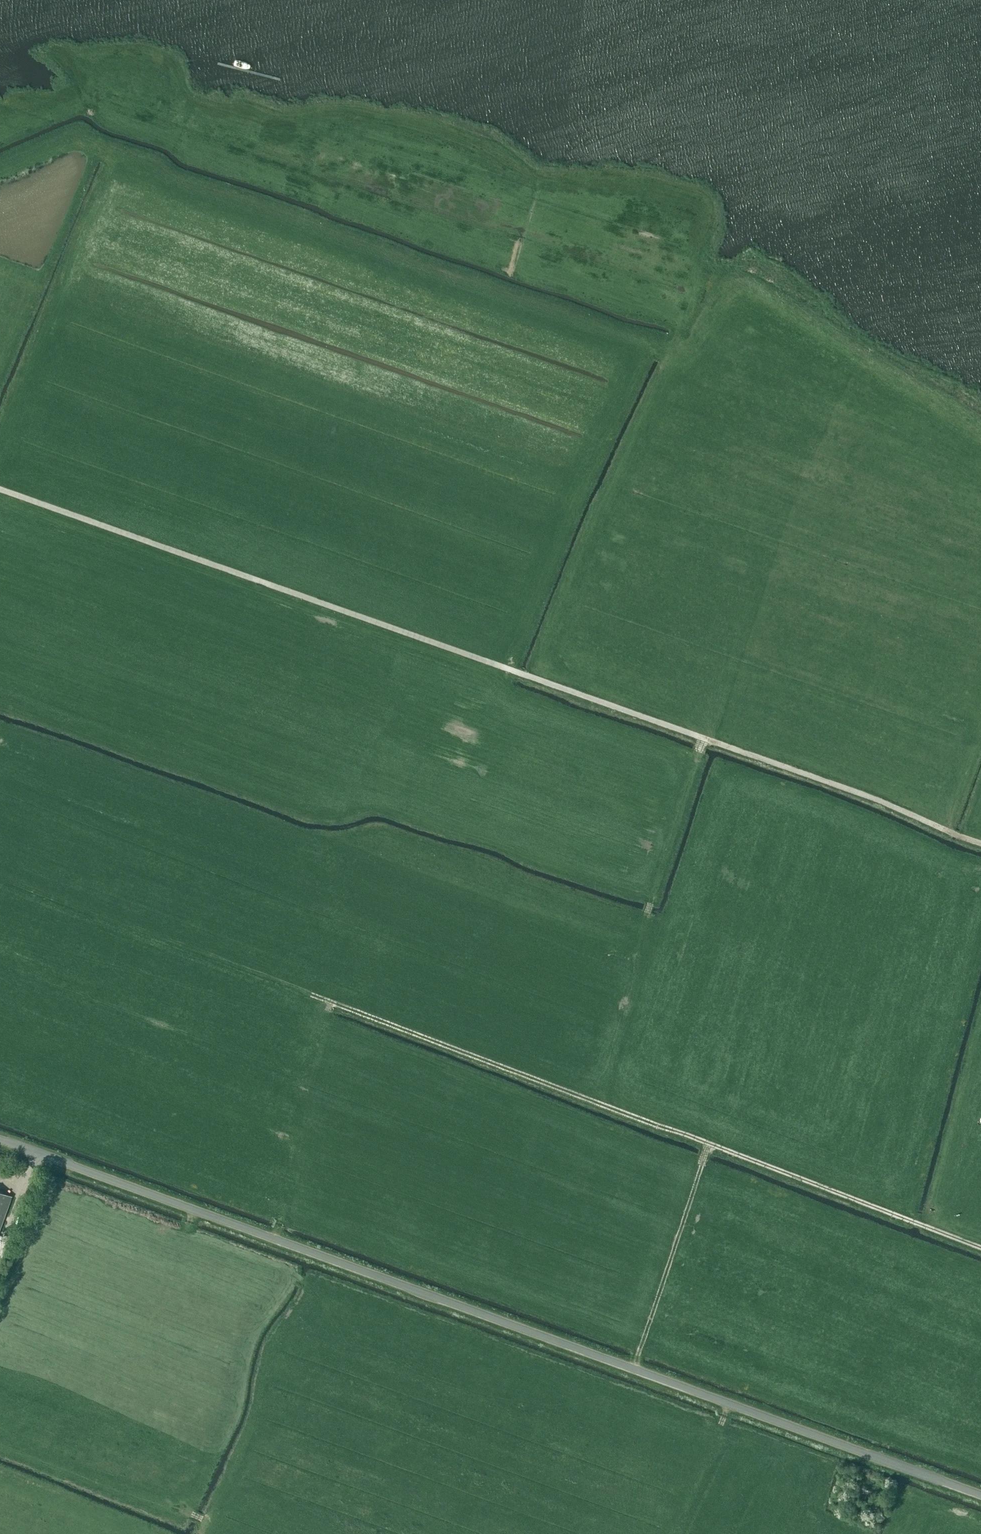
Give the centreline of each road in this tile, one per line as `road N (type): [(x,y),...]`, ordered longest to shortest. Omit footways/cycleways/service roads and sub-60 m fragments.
road 1 (unclassified): [(980,1496),(0,1138)]
road 2 (track): [(980,845),(868,798),(0,490)]
road 3 (track): [(980,1248),(313,997)]
road 4 (track): [(706,1145),(633,1369)]

